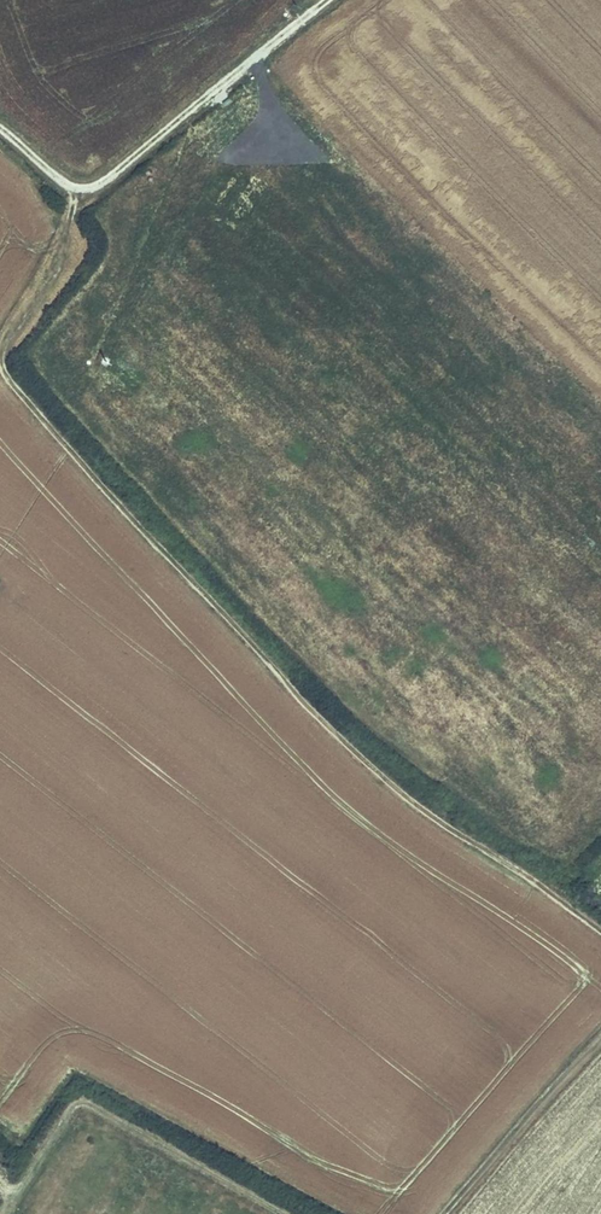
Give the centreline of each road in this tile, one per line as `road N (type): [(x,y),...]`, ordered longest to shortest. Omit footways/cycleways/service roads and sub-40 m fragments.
road 1 (track): [(600,935),(327,722),(6,372),(2,347),(84,187)]
road 2 (track): [(333,0),(113,173),(84,187),(55,178),(0,127)]
road 3 (track): [(450,1213),(600,1037)]

